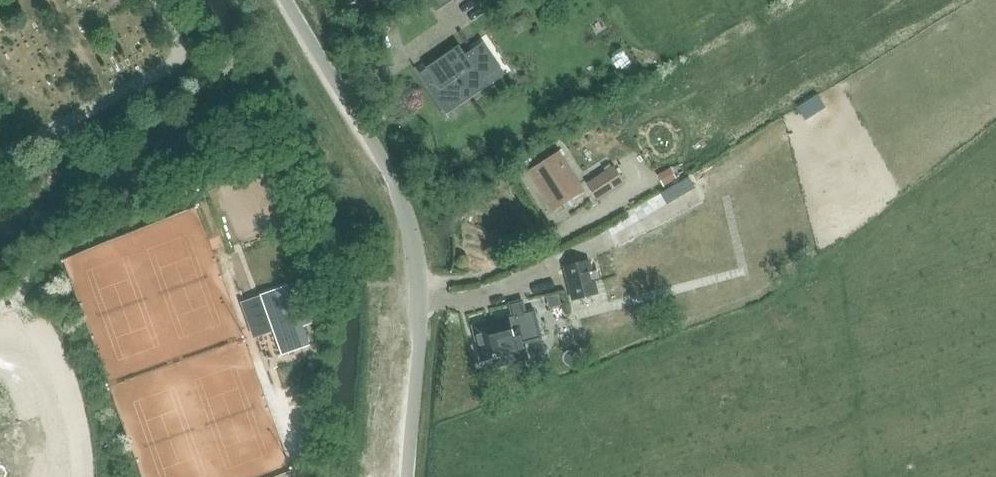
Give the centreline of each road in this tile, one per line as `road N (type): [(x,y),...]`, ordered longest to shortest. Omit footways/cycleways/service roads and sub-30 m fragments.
road 1 (unclassified): [(406,476),(421,304),(413,234),(391,180),(283,0)]
road 2 (residential): [(0,344),(49,372),(64,435),(61,476)]

